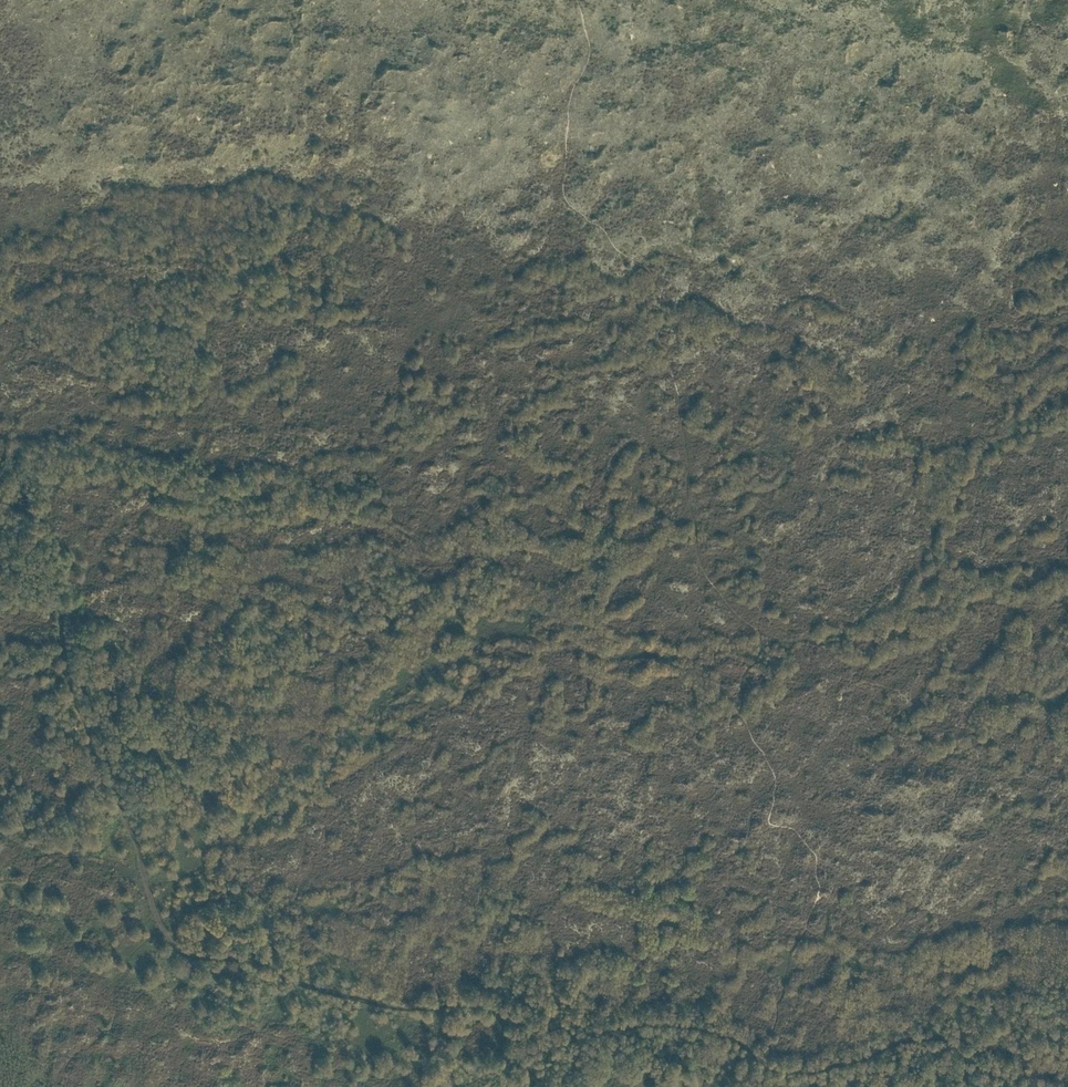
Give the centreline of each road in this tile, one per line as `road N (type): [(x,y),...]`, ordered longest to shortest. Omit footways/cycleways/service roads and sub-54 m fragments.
road 1 (track): [(0,562),(40,586),(57,614),(80,714),(139,849),(161,926),(190,954),(376,1003),(474,1004),(592,1031),(695,1025),(803,1071),(929,1037),(948,1040),(994,1072),(1002,1086)]

